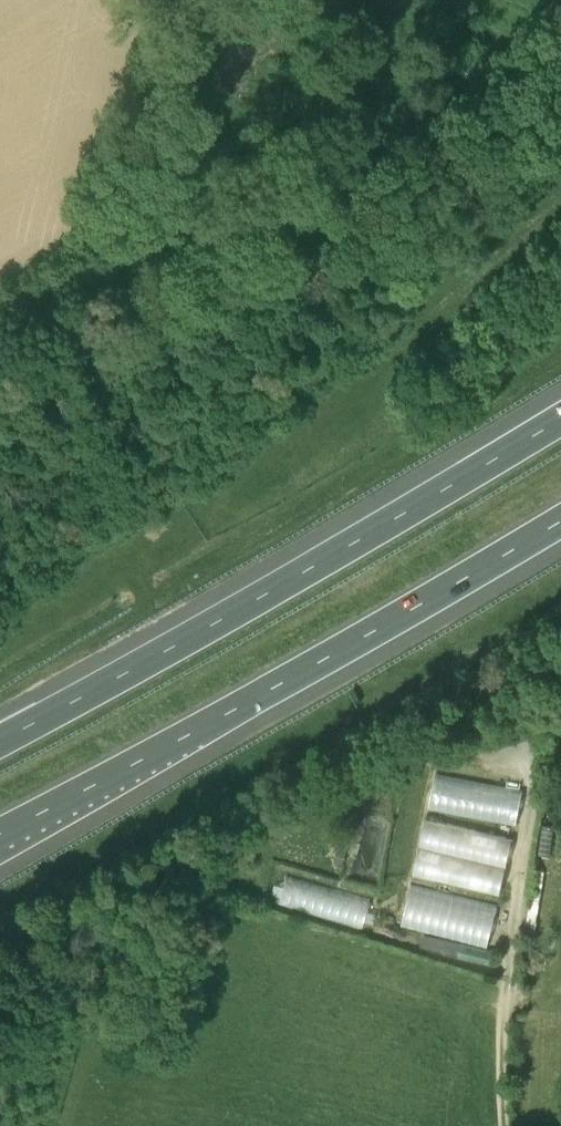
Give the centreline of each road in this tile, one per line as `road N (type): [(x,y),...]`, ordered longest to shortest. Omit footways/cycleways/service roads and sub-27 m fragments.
road 1 (motorway): [(560,409),(0,740)]
road 2 (motorway): [(0,833),(560,524)]

